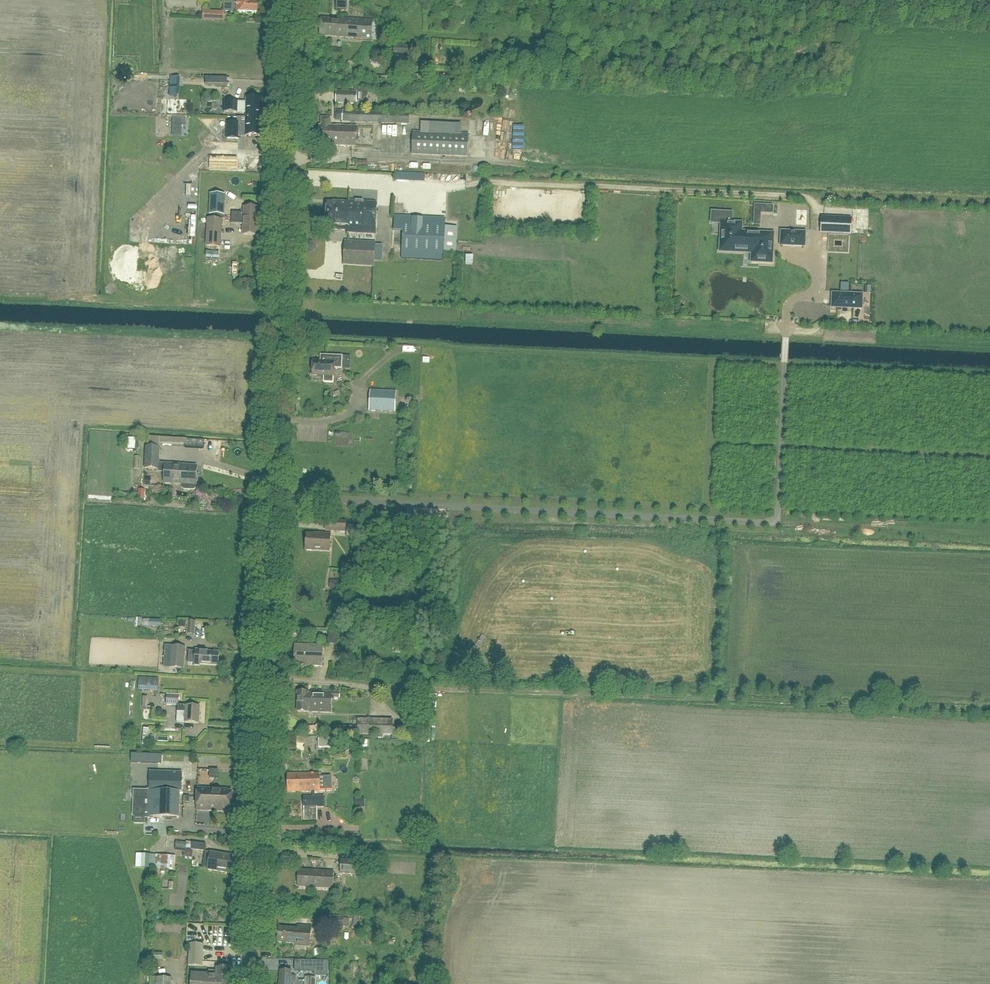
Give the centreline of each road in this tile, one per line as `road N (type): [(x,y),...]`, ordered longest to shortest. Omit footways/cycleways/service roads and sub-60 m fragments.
road 1 (unclassified): [(249,983),(294,0)]
road 2 (track): [(989,711),(262,679)]
road 3 (track): [(809,197),(286,178)]
road 4 (track): [(989,206),(809,197)]

